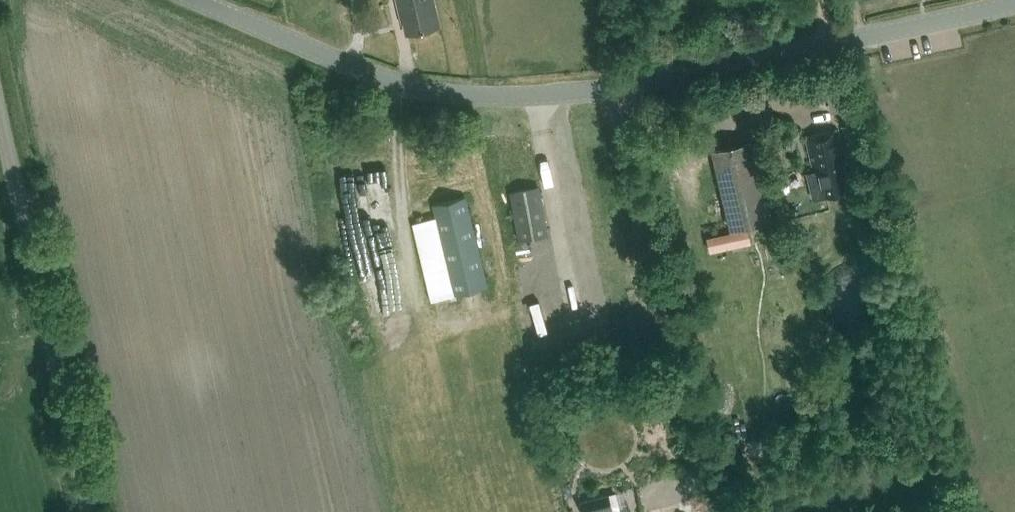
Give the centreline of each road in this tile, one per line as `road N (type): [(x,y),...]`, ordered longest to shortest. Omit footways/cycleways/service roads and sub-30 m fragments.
road 1 (tertiary): [(187,0),(371,75),(454,94),(527,98),(601,91),(1014,5)]
road 2 (track): [(601,91),(695,461)]
road 3 (unclassified): [(80,511),(0,149)]

